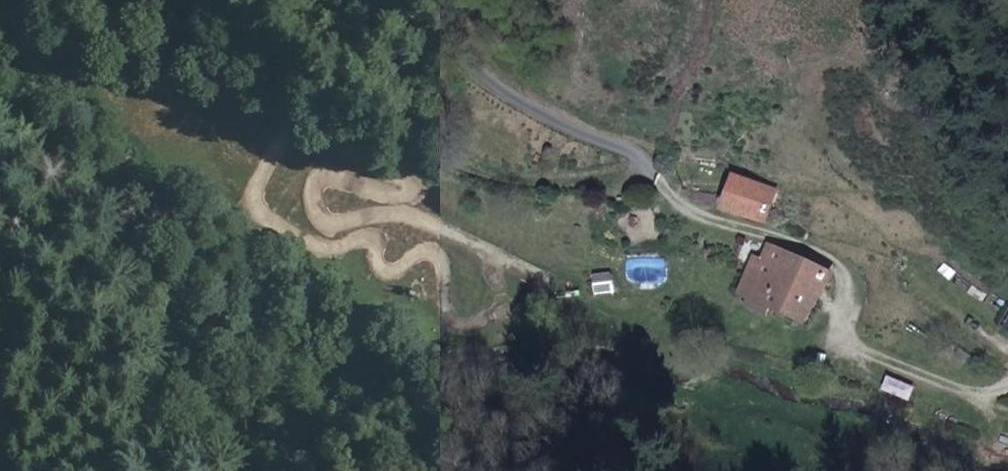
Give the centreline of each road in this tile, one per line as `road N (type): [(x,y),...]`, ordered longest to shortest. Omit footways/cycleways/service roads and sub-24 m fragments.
road 1 (track): [(647,162),(631,183),(525,179),(108,71),(0,72)]
road 2 (track): [(1007,390),(986,397),(832,336),(846,288),(837,263),(703,220),(660,177)]
road 3 (unclassified): [(392,0),(411,24),(520,101),(647,162),(660,177)]

